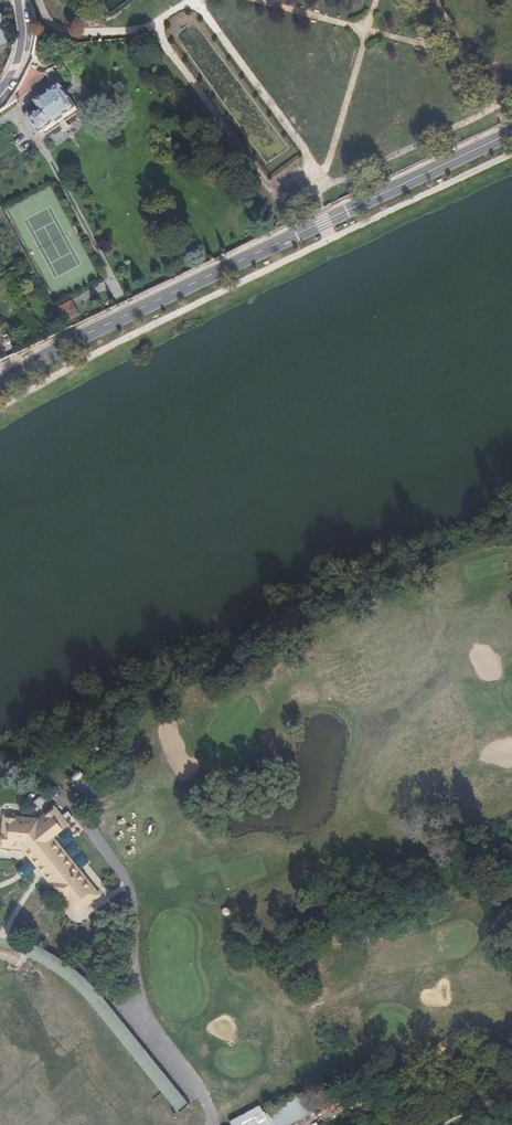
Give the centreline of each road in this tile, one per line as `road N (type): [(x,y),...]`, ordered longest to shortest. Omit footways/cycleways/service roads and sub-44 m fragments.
road 1 (unclassified): [(0,382),(74,339),(511,133)]

